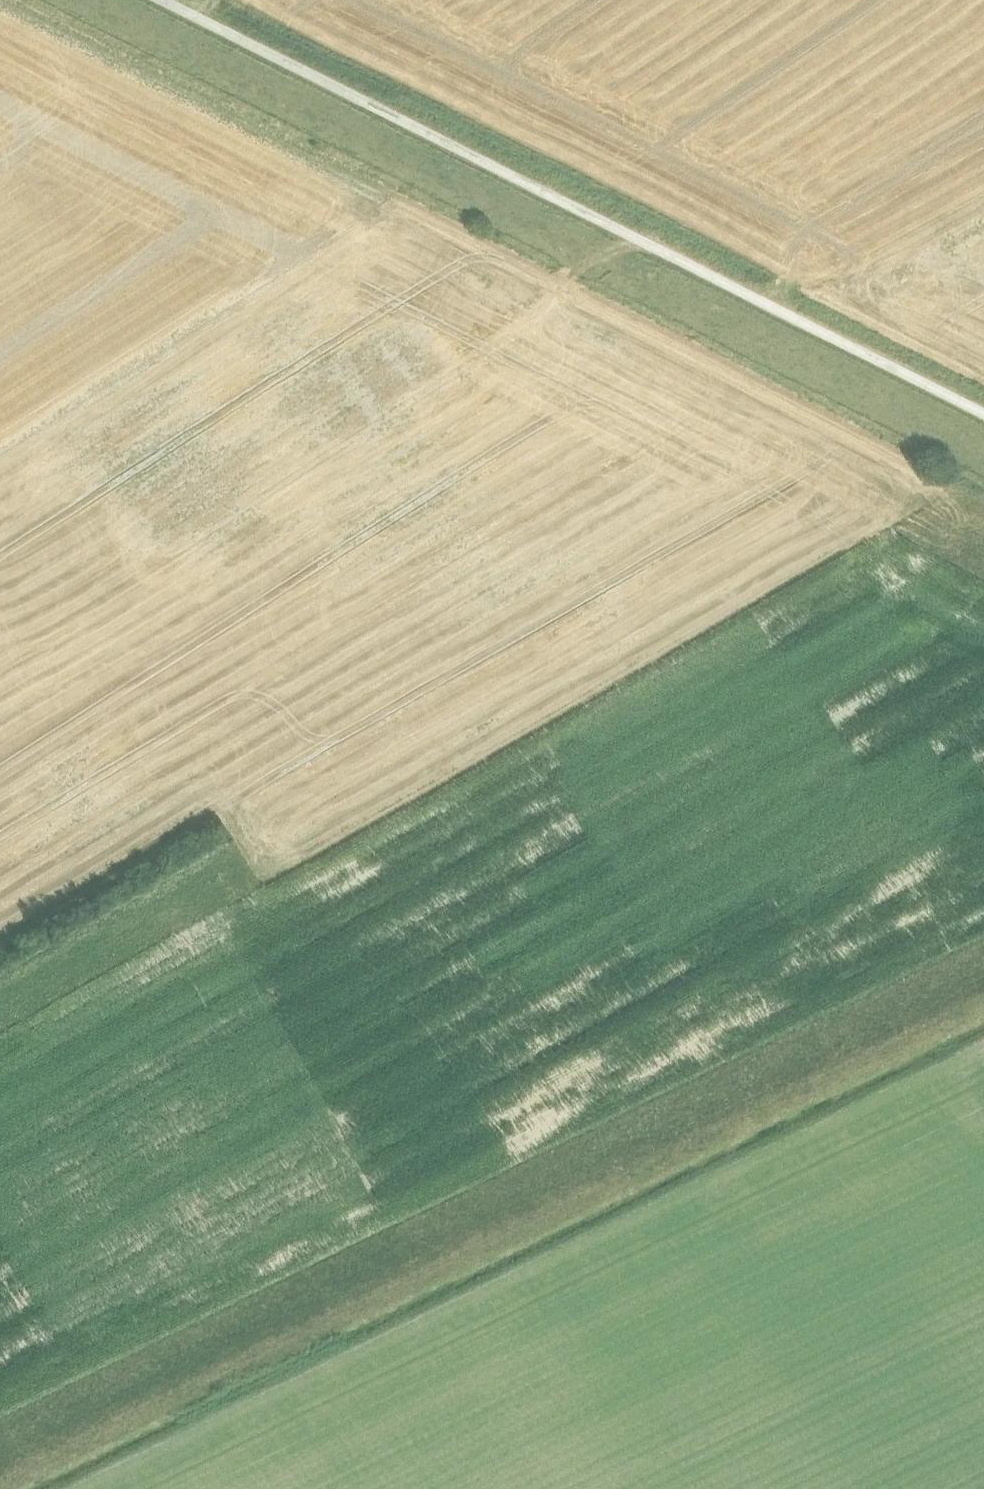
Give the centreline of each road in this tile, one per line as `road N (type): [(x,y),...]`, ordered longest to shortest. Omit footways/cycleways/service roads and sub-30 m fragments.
road 1 (unclassified): [(983,411),(168,0)]

